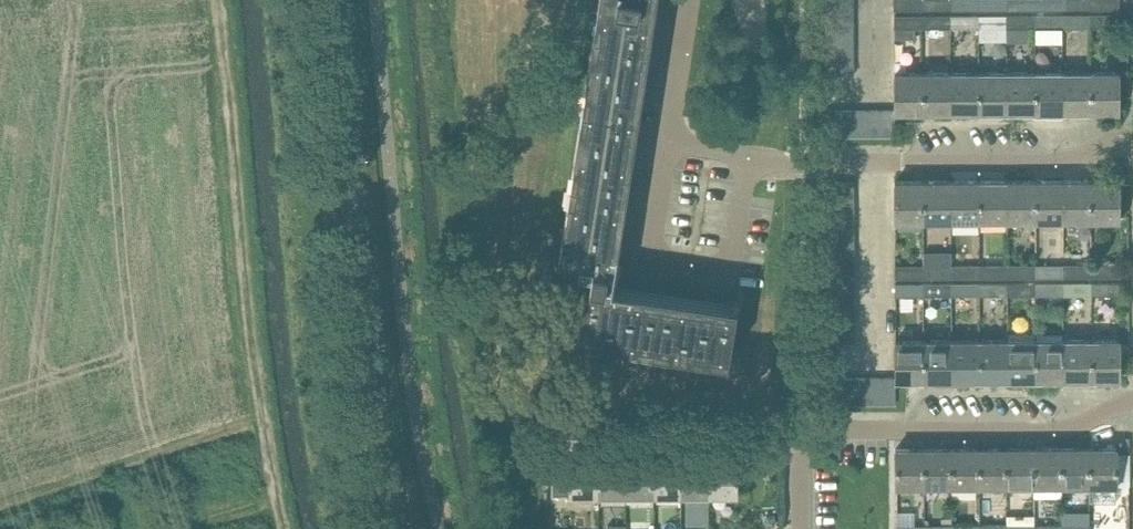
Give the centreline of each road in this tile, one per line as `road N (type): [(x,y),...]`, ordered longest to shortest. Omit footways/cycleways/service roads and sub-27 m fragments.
road 1 (track): [(220,0),(254,354),(288,528)]
road 2 (unclassified): [(398,528),(358,275),(335,0)]
road 3 (residential): [(1132,133),(1047,163),(802,163)]
road 4 (residential): [(1132,401),(1048,432),(803,430)]
road 5 (unclassified): [(747,156),(733,253),(712,263),(669,257),(654,239),(669,144)]
road 6 (residential): [(565,429),(800,430)]
road 7 (residential): [(669,144),(691,0)]

